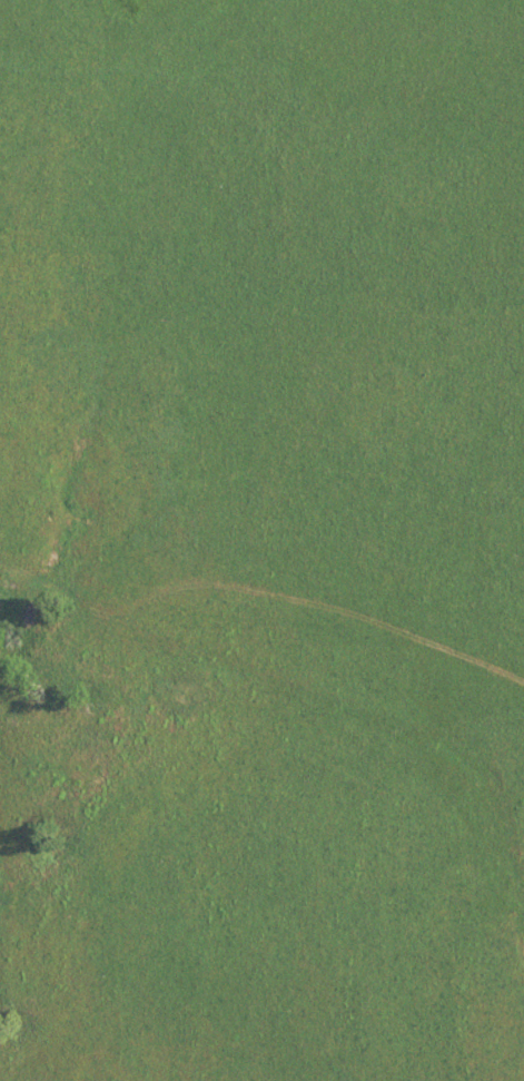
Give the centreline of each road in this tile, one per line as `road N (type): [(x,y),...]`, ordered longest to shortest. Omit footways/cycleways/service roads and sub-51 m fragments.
road 1 (residential): [(0,566),(115,613),(189,588),(263,593),(367,618),(523,685)]

